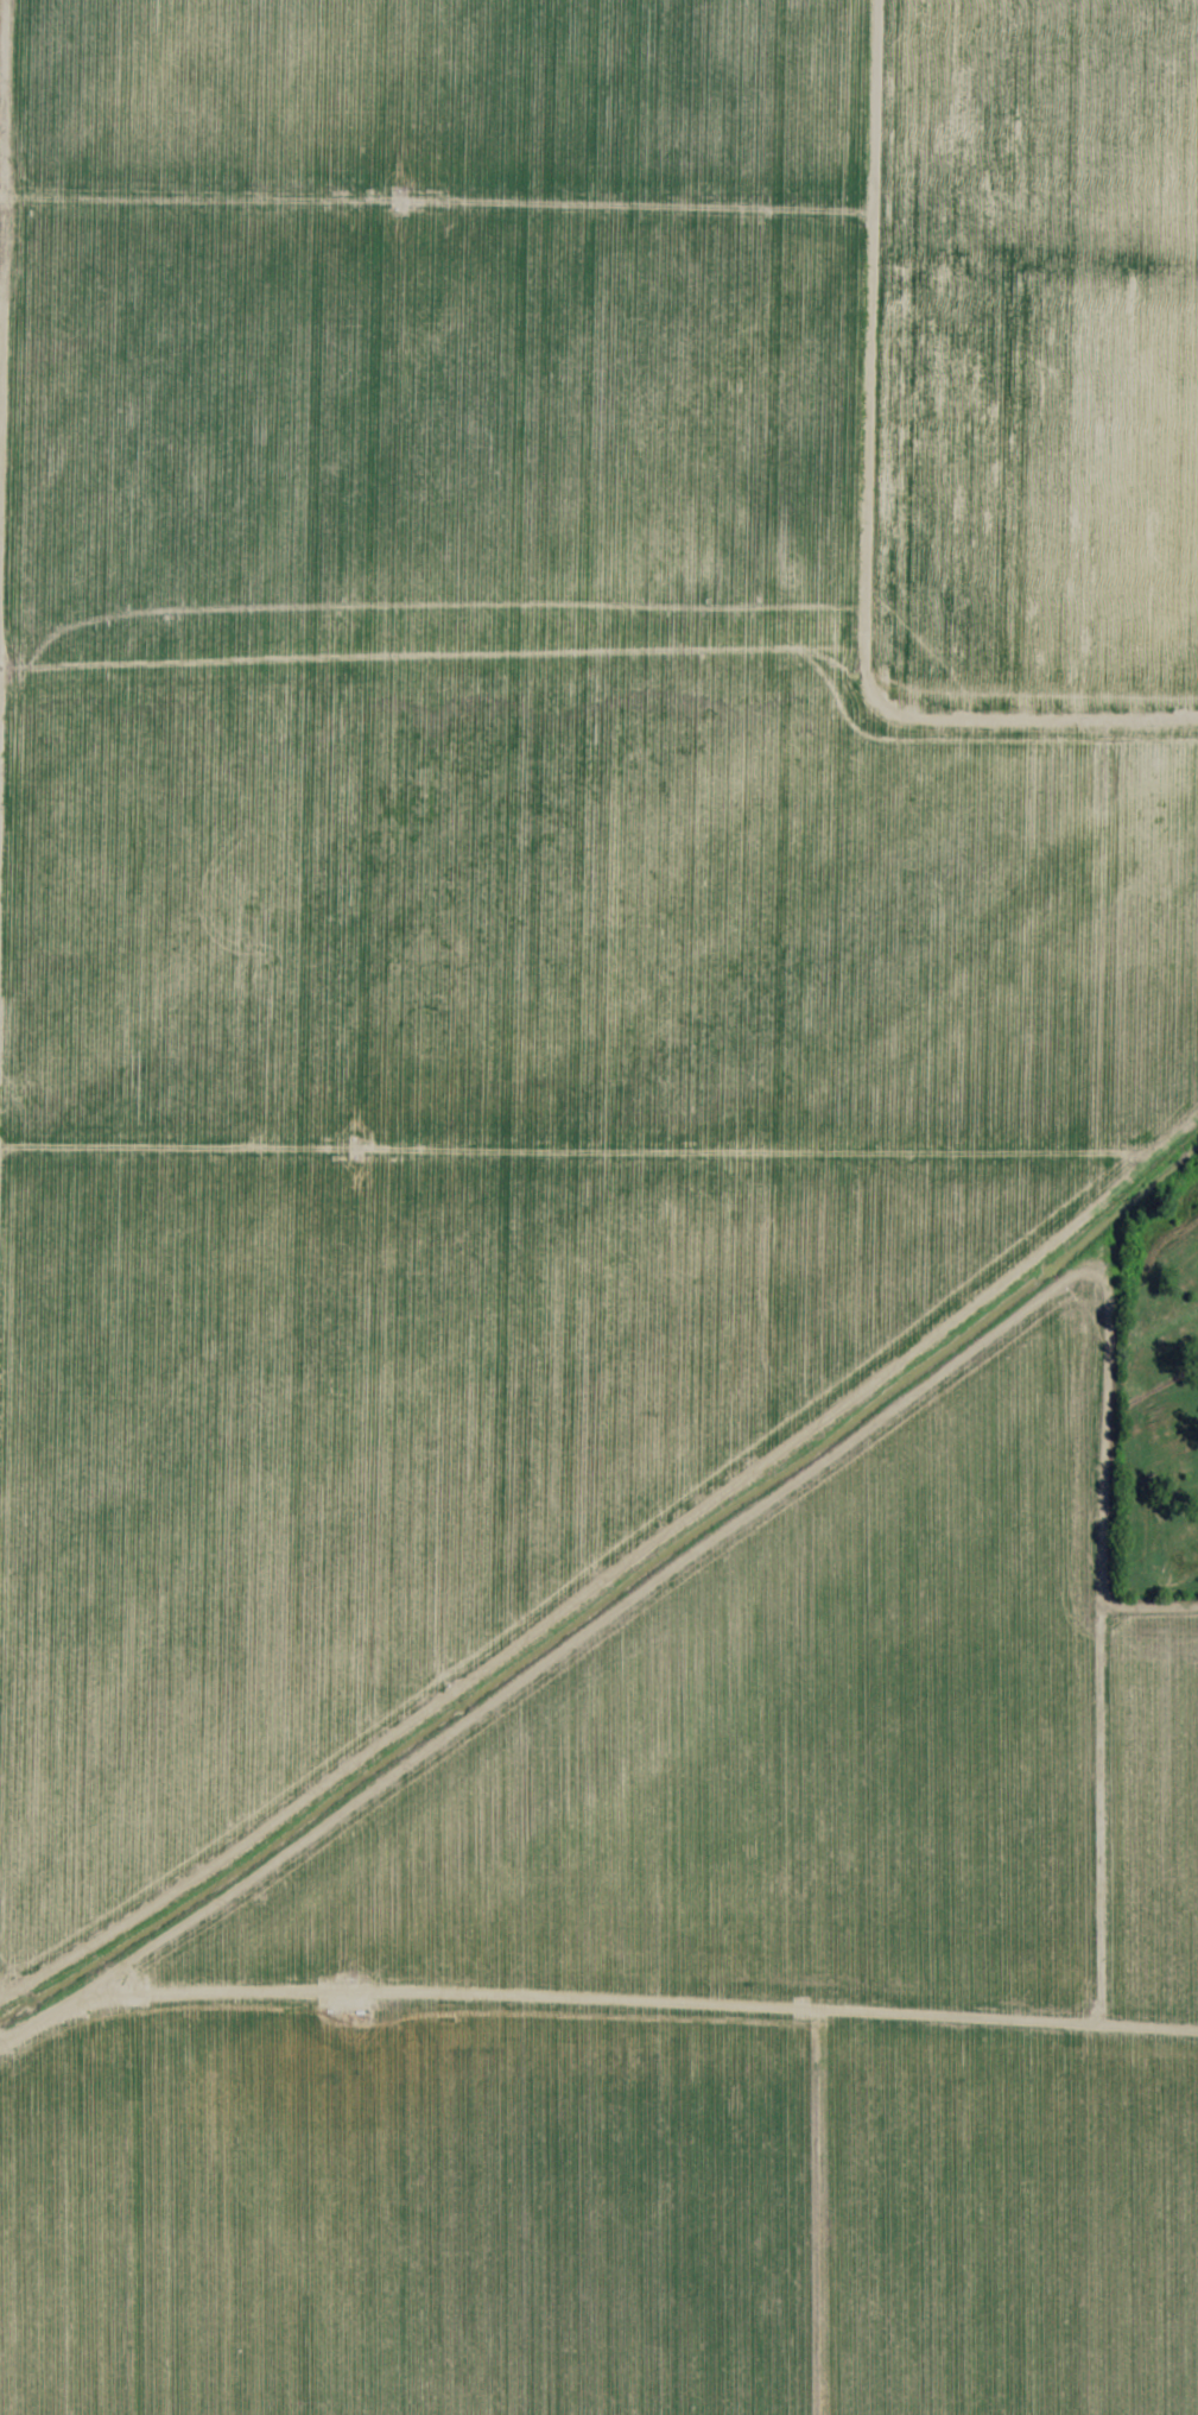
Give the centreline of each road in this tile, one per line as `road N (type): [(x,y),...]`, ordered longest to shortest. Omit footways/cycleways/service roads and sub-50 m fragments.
road 1 (track): [(0,1148),(1154,1153)]
road 2 (track): [(1197,725),(892,717),(870,698),(869,0)]

